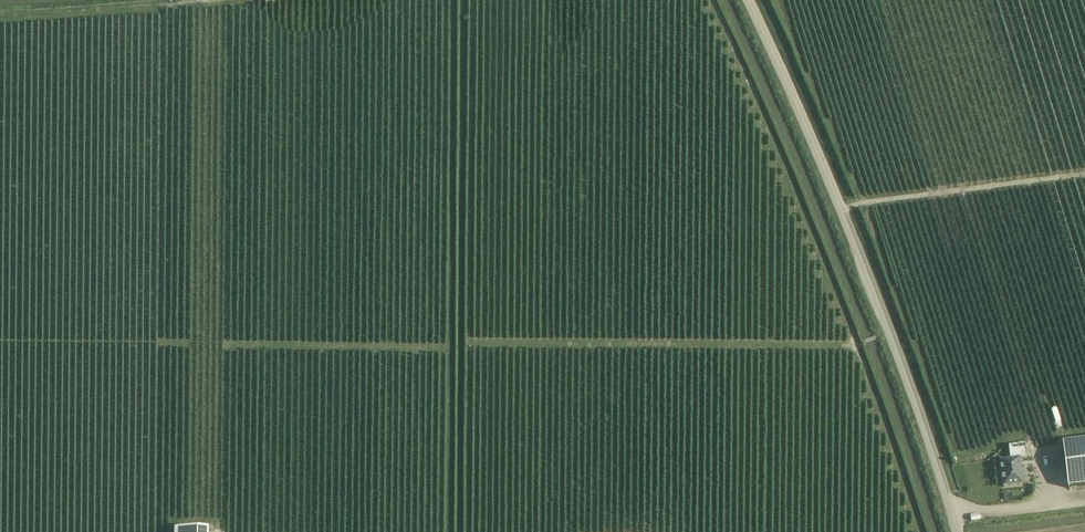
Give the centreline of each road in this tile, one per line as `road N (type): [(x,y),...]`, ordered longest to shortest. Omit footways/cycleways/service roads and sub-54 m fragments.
road 1 (unclassified): [(958,531),(874,291),(749,0)]

